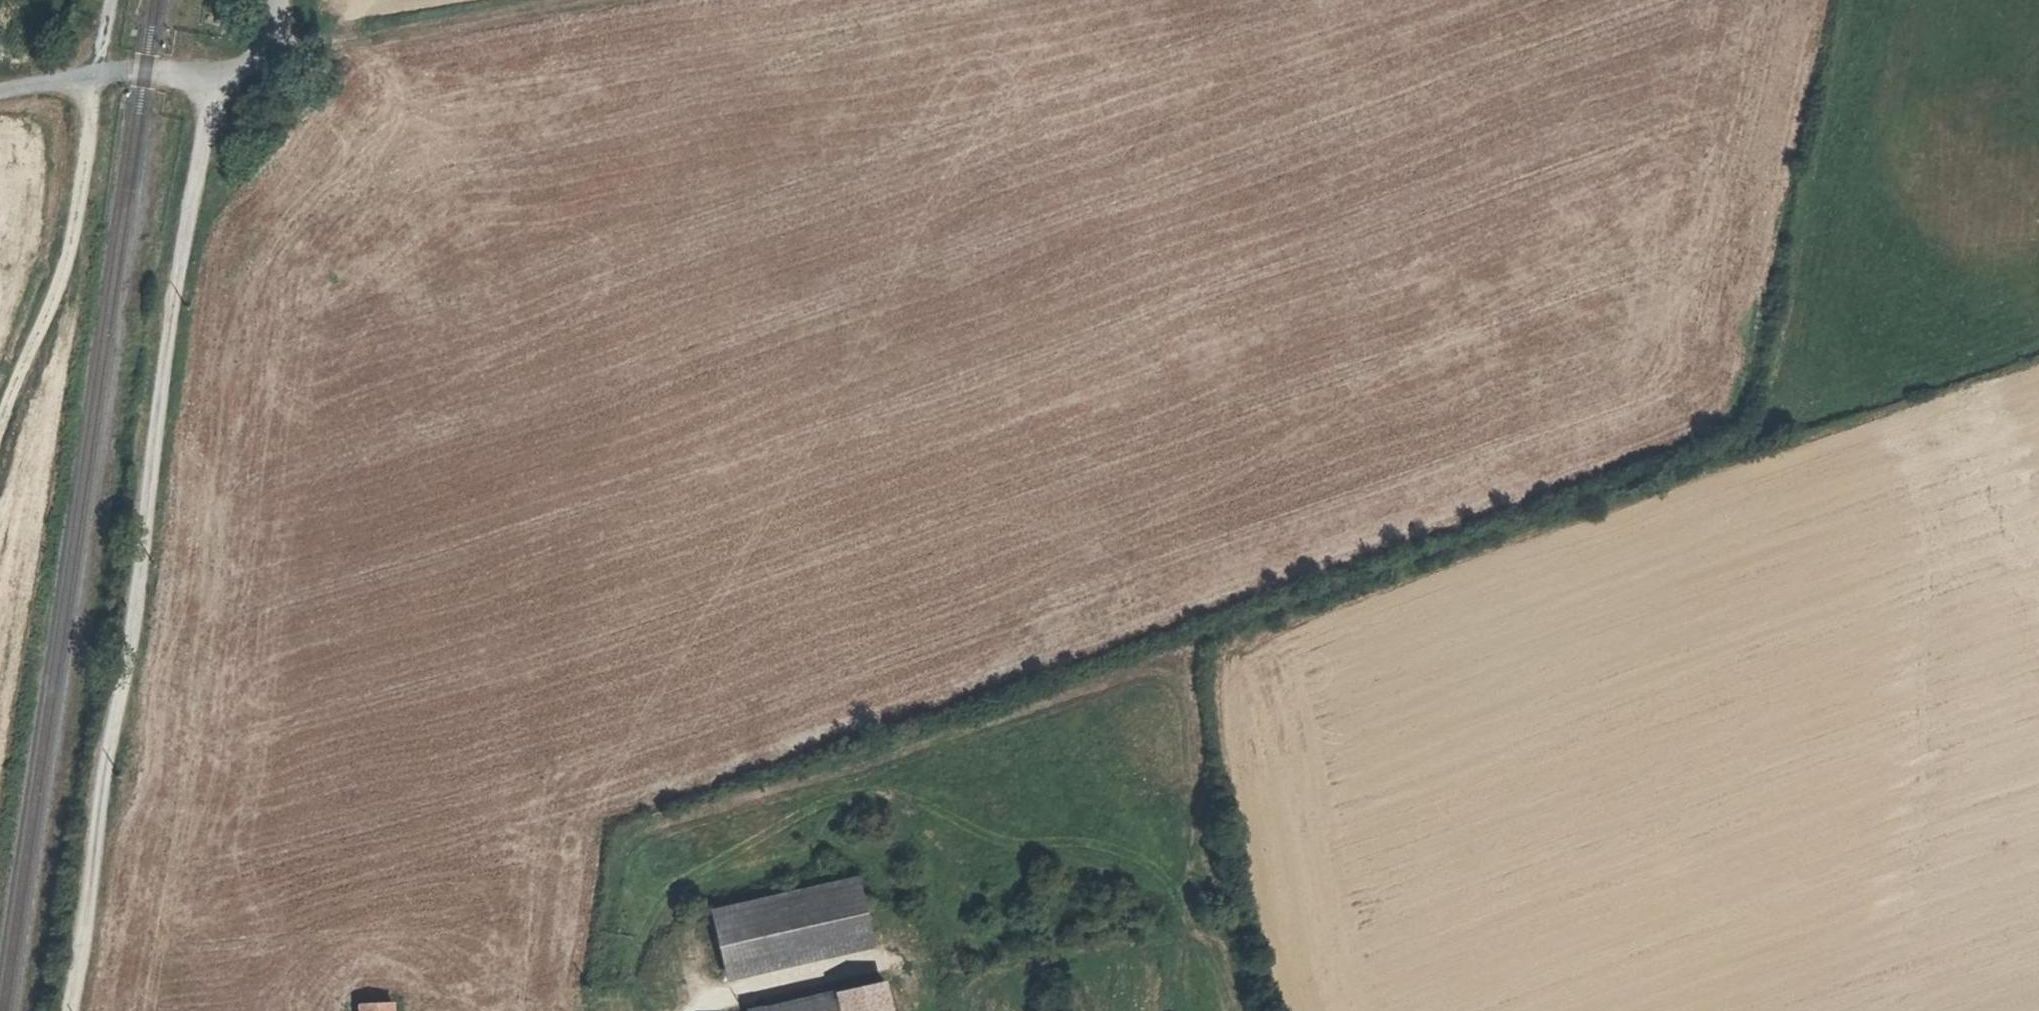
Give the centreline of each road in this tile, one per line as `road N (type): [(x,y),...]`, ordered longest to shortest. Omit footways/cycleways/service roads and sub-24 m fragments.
road 1 (unclassified): [(208,80),(77,1010)]
road 2 (track): [(100,71),(61,281),(0,421)]

